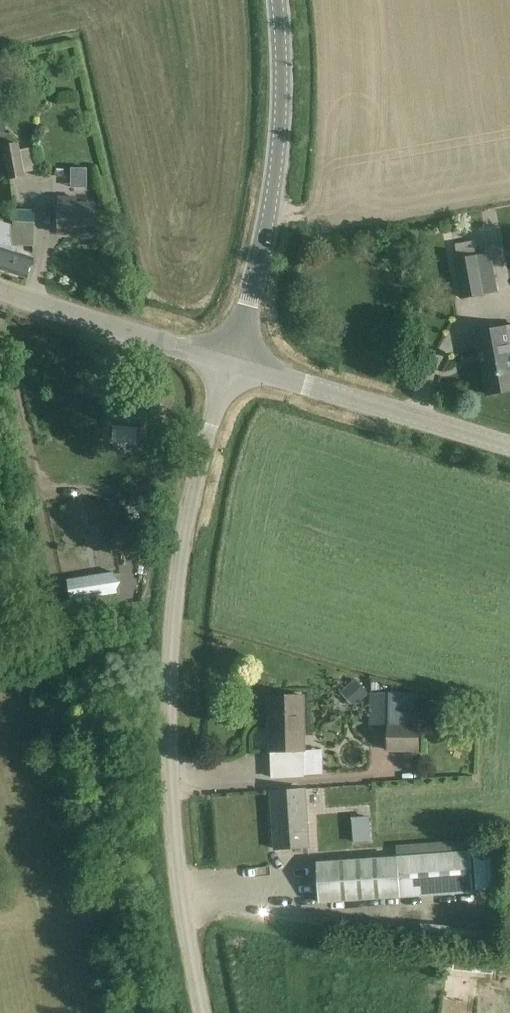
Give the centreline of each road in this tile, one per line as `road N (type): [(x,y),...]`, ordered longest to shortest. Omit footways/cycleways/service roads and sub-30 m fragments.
road 1 (unclassified): [(213,1012),(169,770),(169,667),(189,538),(239,361)]
road 2 (tertiary): [(239,361),(283,110),(280,0)]
road 3 (tertiary): [(509,445),(239,361)]
road 4 (tertiary): [(0,281),(239,361)]

